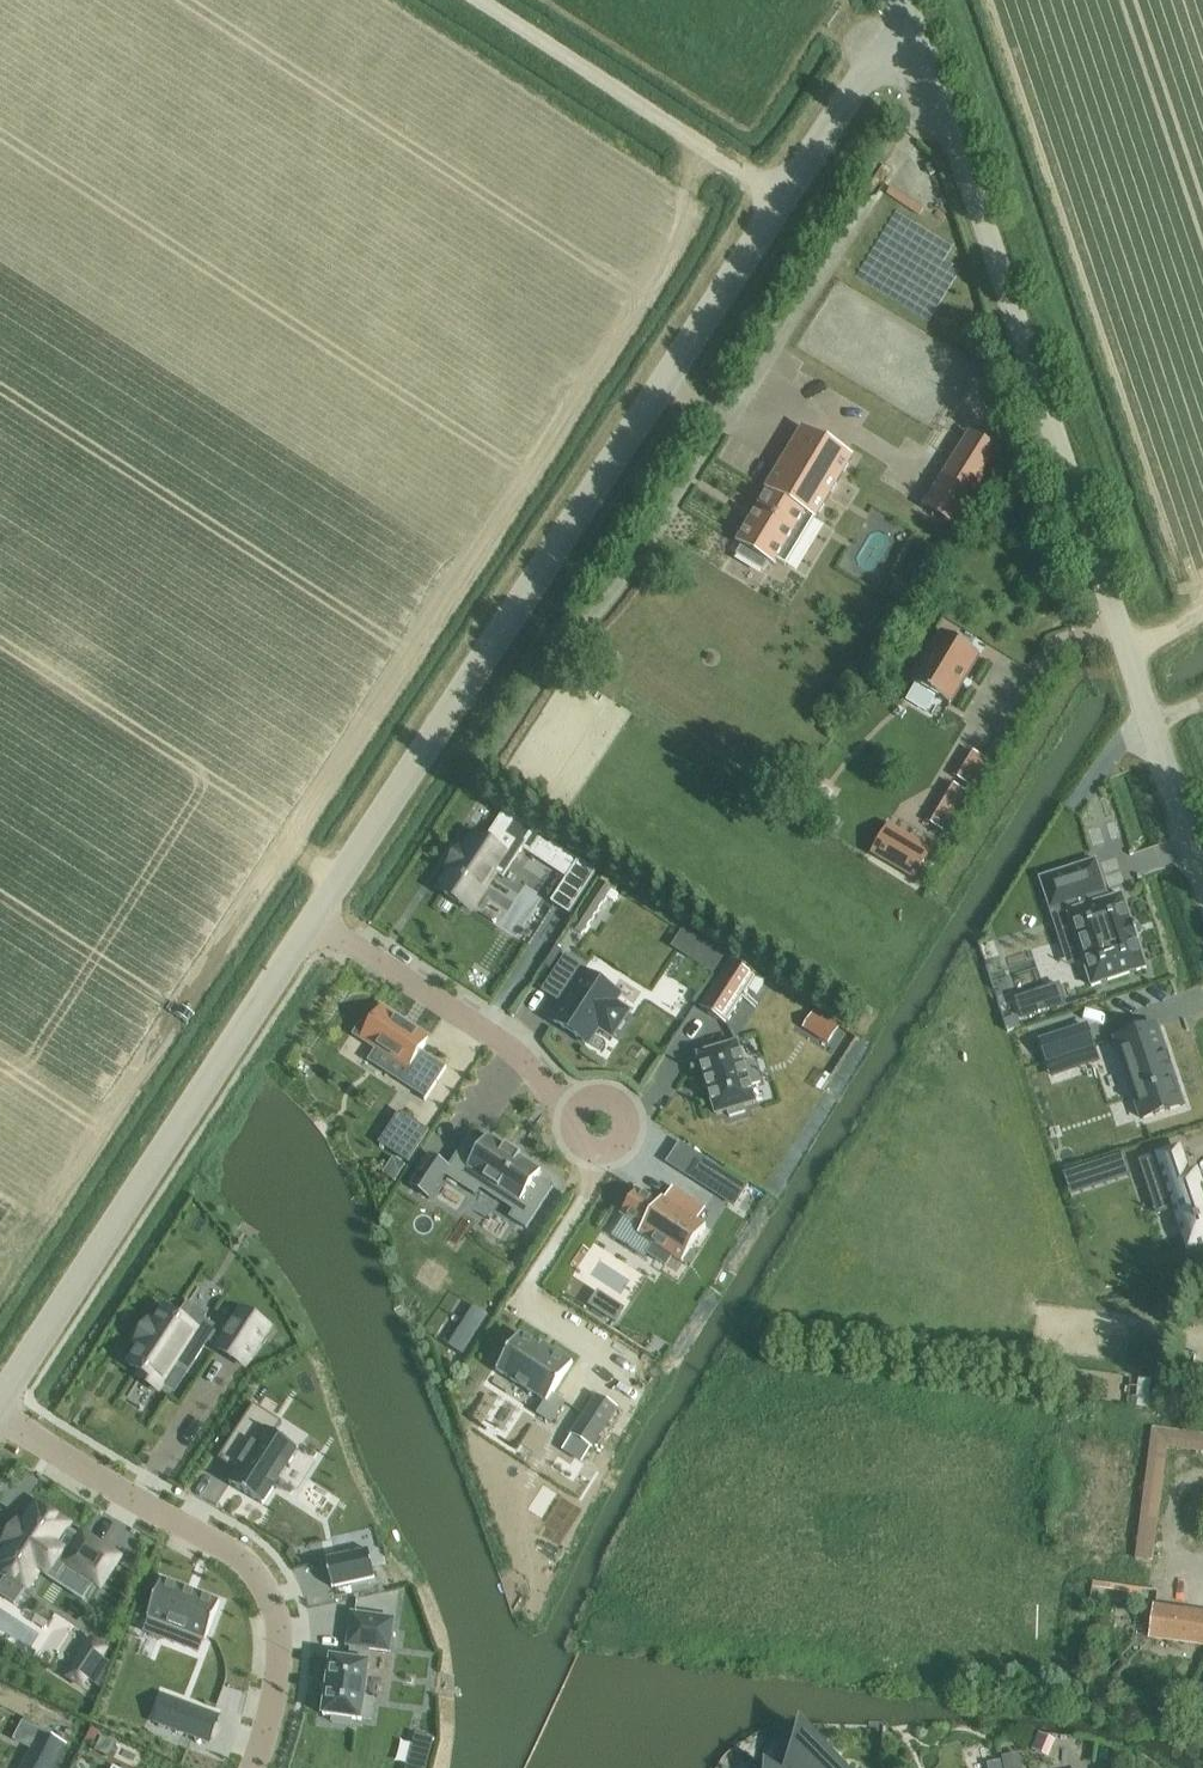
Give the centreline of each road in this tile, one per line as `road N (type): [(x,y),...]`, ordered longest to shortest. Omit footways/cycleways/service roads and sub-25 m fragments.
road 1 (unclassified): [(309,925),(914,15)]
road 2 (unclassified): [(1202,879),(914,15)]
road 3 (unclassified): [(0,1400),(309,925)]
road 4 (residential): [(0,1419),(243,1570),(264,1609),(272,1667),(250,1767)]
road 5 (track): [(478,0),(787,202)]
road 6 (residential): [(309,925),(524,1056),(599,1126)]

